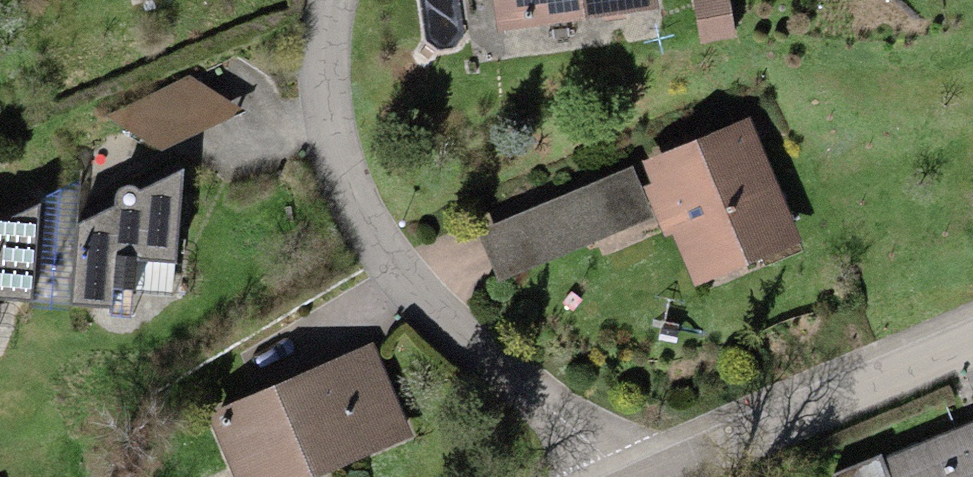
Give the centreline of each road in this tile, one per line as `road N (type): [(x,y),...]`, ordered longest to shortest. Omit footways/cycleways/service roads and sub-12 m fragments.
road 1 (residential): [(330,0),(333,151),(351,218),(551,426),(585,476)]
road 2 (residential): [(678,476),(972,351)]

